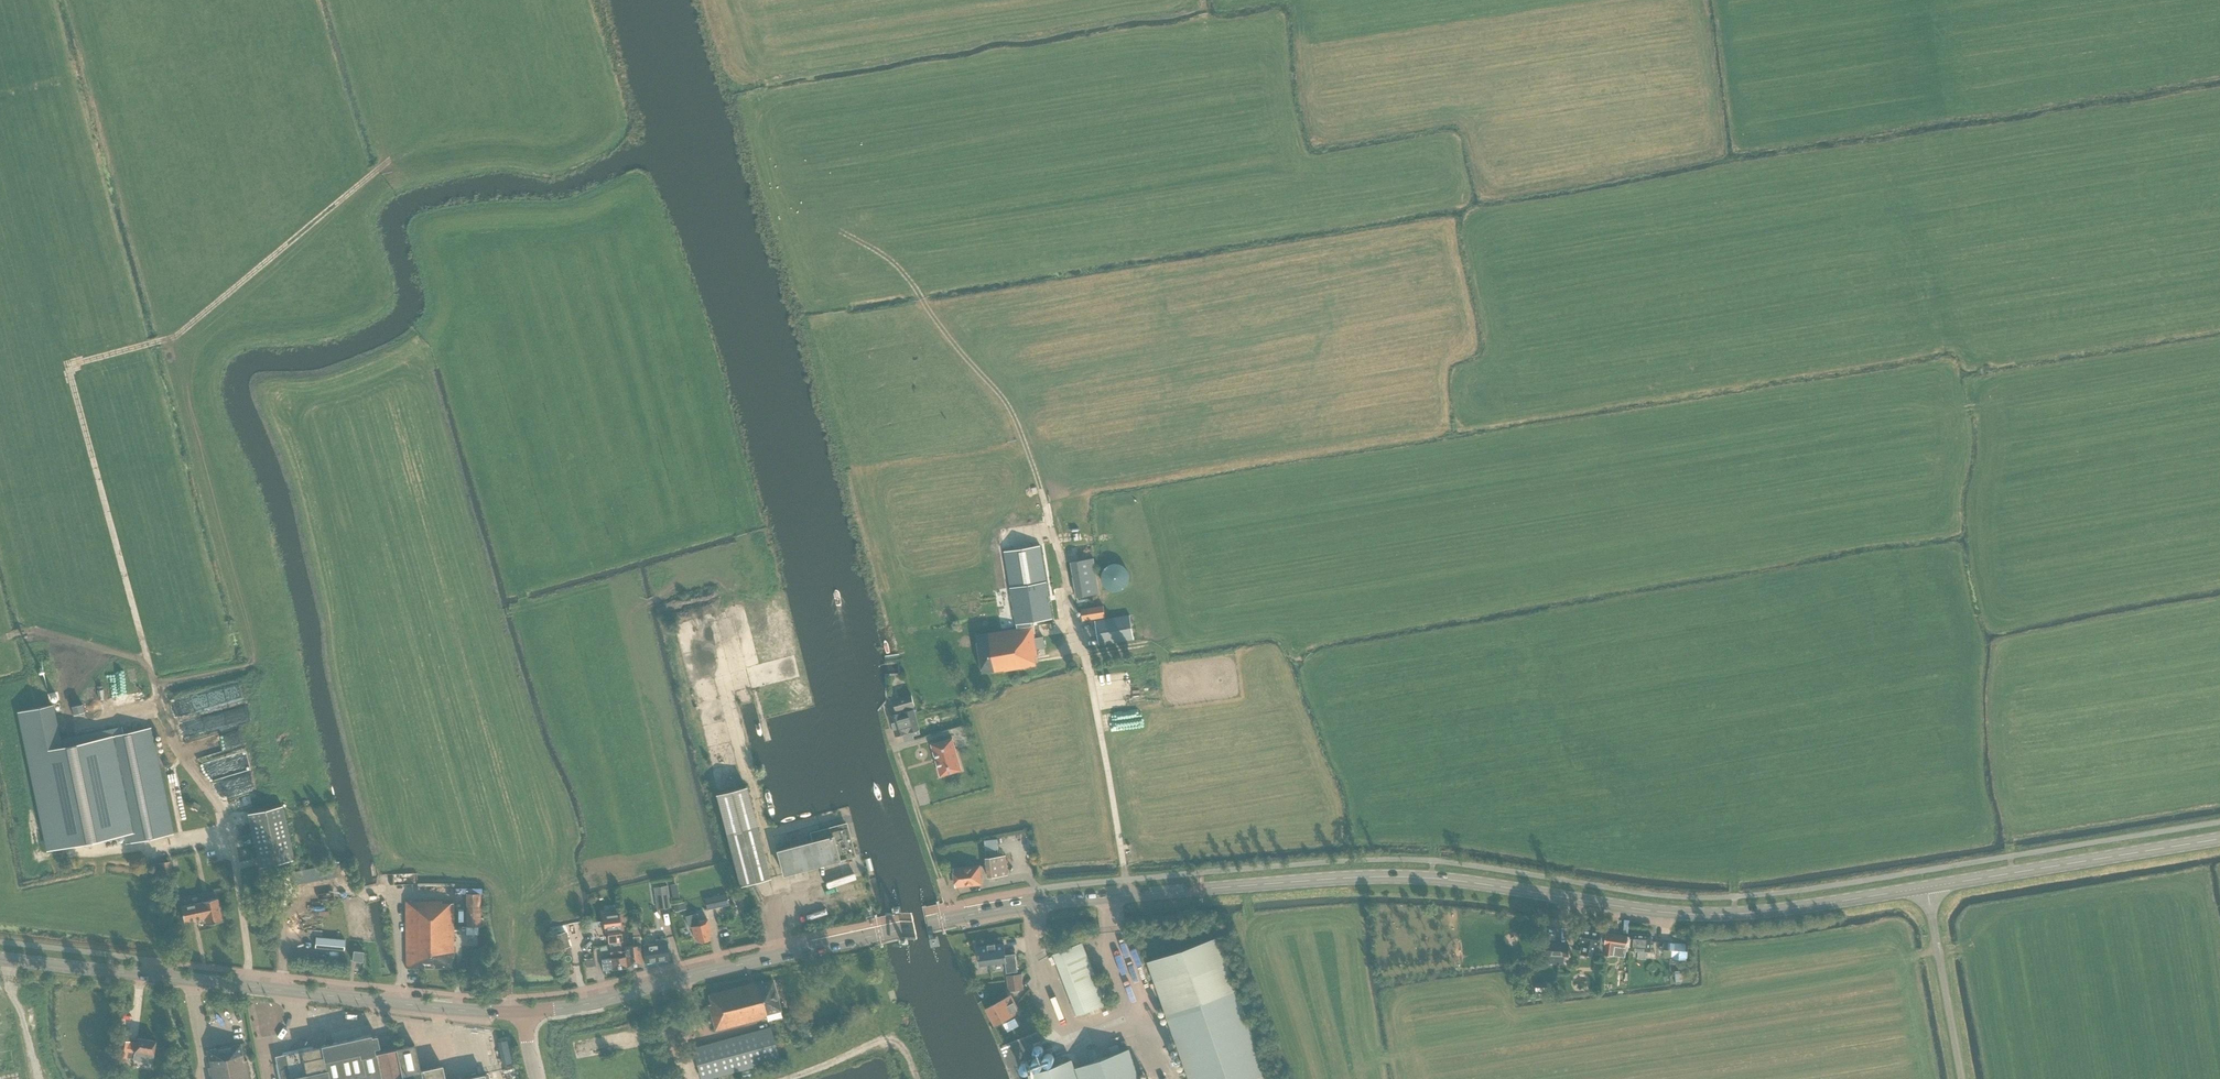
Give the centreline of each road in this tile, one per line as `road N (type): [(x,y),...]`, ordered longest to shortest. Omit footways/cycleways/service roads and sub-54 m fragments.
road 1 (tertiary): [(524,1012),(1003,909),(1109,897),(1414,878),(1707,915),(1926,887)]
road 2 (track): [(385,163),(177,335),(67,365),(160,706)]
road 3 (tertiary): [(524,1012),(0,958)]
road 4 (track): [(845,233),(880,249),(907,275),(1002,397),(1033,461),(1052,535)]
road 5 (tertiary): [(1926,887),(2219,839)]
road 6 (unclassified): [(1961,1078),(1926,887)]
road 7 (track): [(11,634),(31,630),(147,657)]

